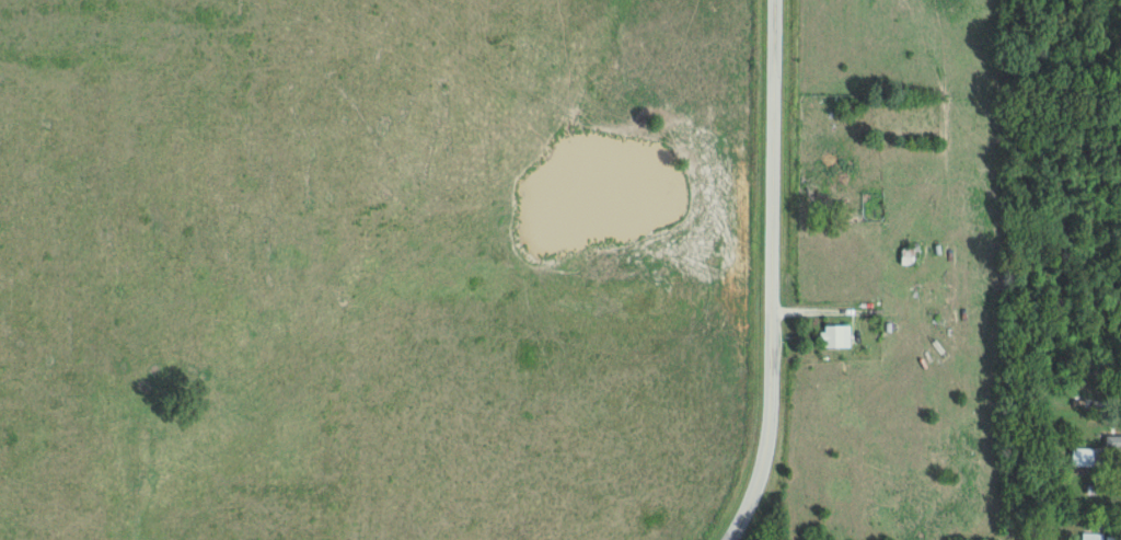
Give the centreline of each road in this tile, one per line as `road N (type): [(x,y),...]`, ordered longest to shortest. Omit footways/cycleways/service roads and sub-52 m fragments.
road 1 (tertiary): [(773,0),(766,426),(751,498),(726,539)]

